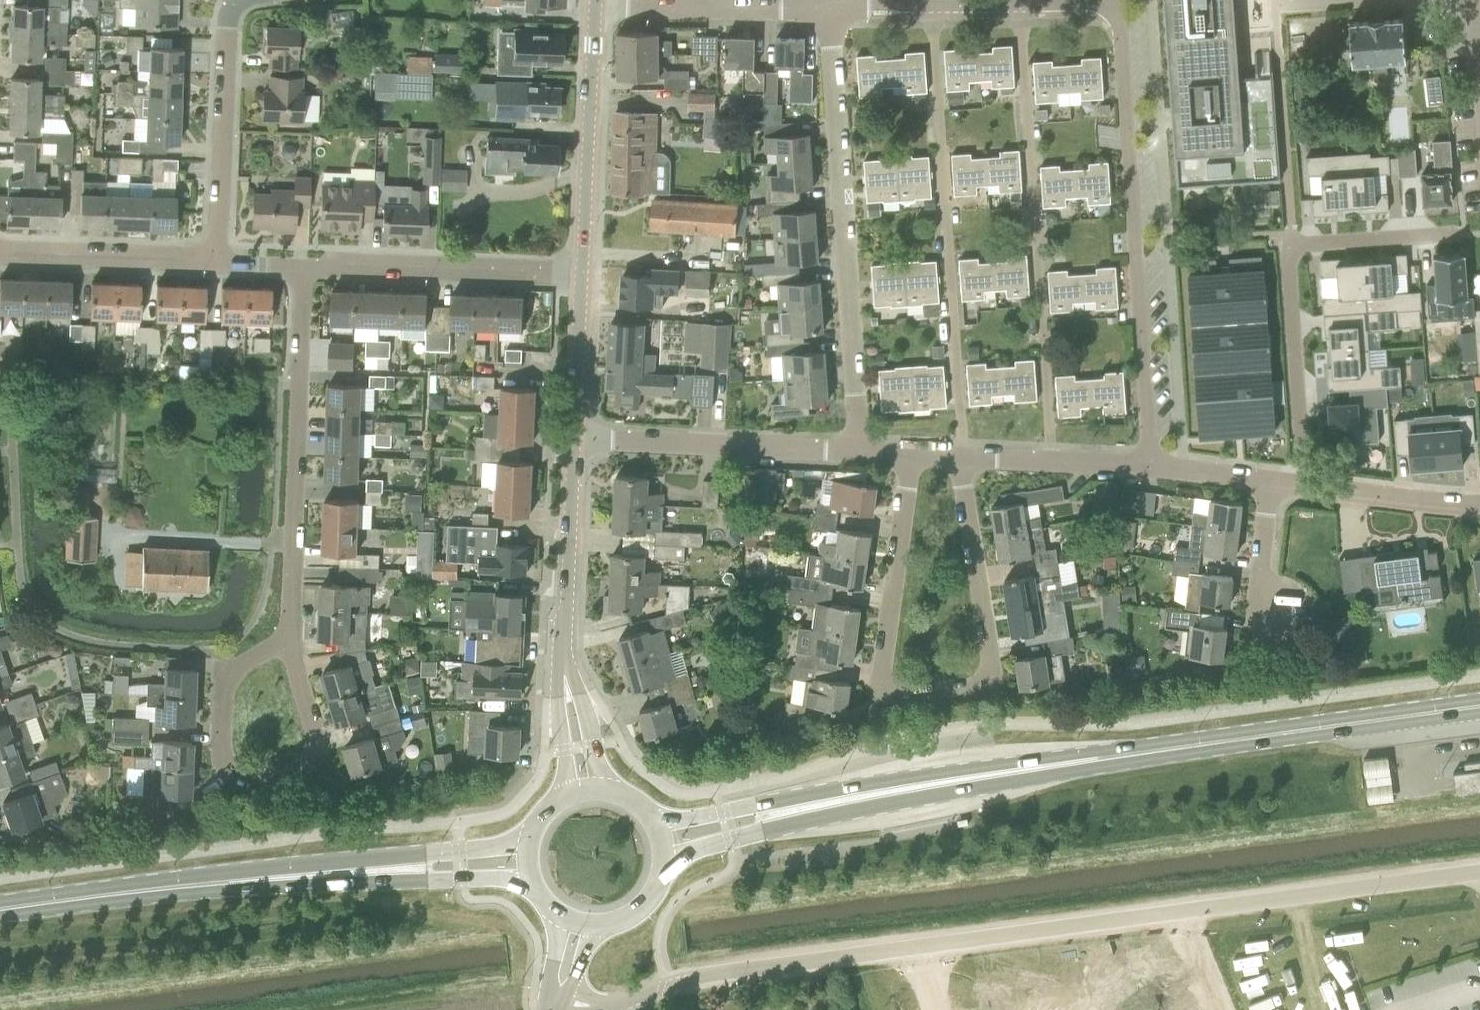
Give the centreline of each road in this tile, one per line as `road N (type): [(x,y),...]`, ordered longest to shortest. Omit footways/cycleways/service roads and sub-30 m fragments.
road 1 (unclassified): [(559,1000),(600,1007),(763,965),(1479,871)]
road 2 (residential): [(964,455),(995,670),(988,680),(909,694),(893,687),(882,663),(917,453)]
road 3 (residential): [(1151,466),(1119,8),(1022,8)]
road 4 (primary): [(532,843),(129,883),(0,906)]
road 5 (primary): [(0,908),(350,882),(533,879)]
road 6 (primary): [(1016,771),(1479,707)]
road 7 (residential): [(1052,460),(1022,8)]
road 8 (residential): [(964,455),(933,9)]
road 9 (residential): [(857,449),(830,10)]
road 10 (residential): [(1460,231),(1293,244),(1312,487)]
road 11 (residential): [(286,641),(301,261)]
road 12 (primary): [(661,869),(729,841),(1016,771)]
road 13 (primary): [(1016,771),(903,779),(654,828)]
road 14 (tertiary): [(587,794),(563,669),(576,442)]
road 15 (residential): [(286,641),(315,741),(309,770),(261,781),(225,765),(220,725),(237,670)]
road 16 (residential): [(582,271),(301,261)]
road 17 (residential): [(857,449),(576,442)]
road 18 (residential): [(218,258),(228,24),(244,0)]
road 19 (tertiary): [(582,271),(596,9)]
road 20 (residential): [(830,10),(596,9)]
road 21 (residential): [(0,251),(218,258)]
road 22 (tertiary): [(576,442),(582,271)]
road 23 (residential): [(1479,509),(1312,487)]
road 24 (residential): [(1282,611),(1265,564),(1274,482)]
road 25 (residential): [(1274,482),(1151,466)]

